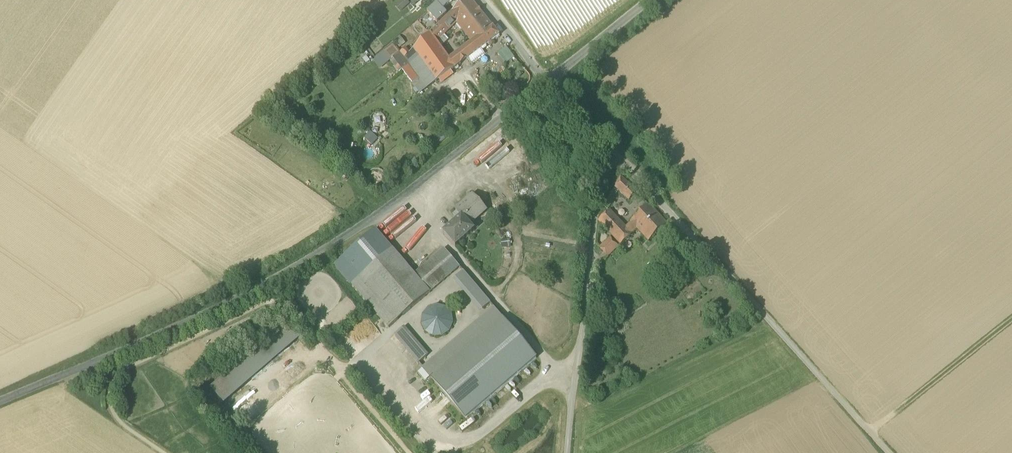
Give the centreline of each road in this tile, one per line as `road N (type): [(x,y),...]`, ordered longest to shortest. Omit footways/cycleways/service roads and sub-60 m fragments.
road 1 (unclassified): [(0,402),(261,289),(399,197),(546,81)]
road 2 (unclassified): [(546,81),(892,452)]
road 3 (track): [(611,150),(595,217),(566,452)]
road 4 (track): [(871,431),(1011,318)]
road 5 (unclassified): [(648,0),(546,81)]

